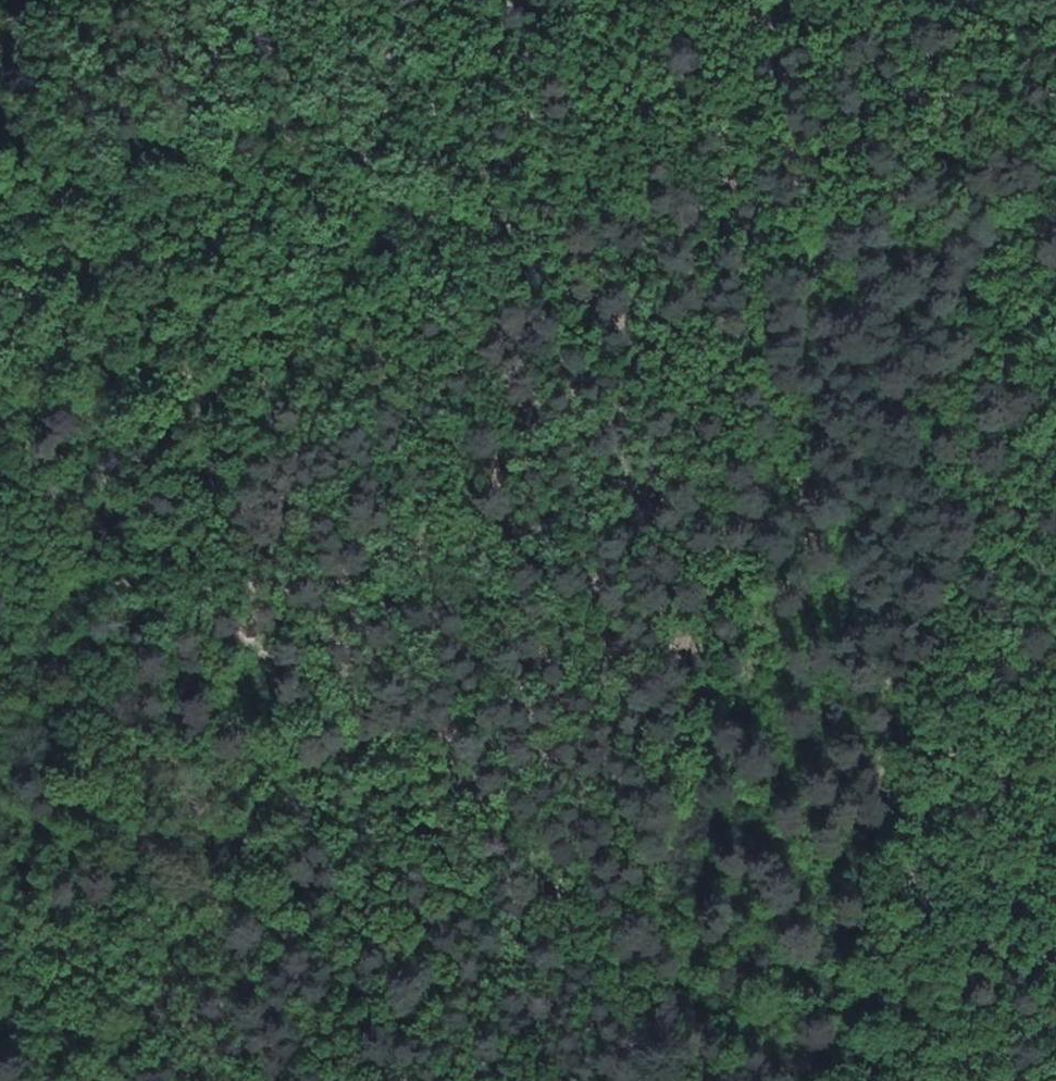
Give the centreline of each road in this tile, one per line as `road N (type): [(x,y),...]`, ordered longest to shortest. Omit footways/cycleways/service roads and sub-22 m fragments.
road 1 (track): [(0,256),(33,341),(117,499),(441,818),(500,897),(730,1080)]

